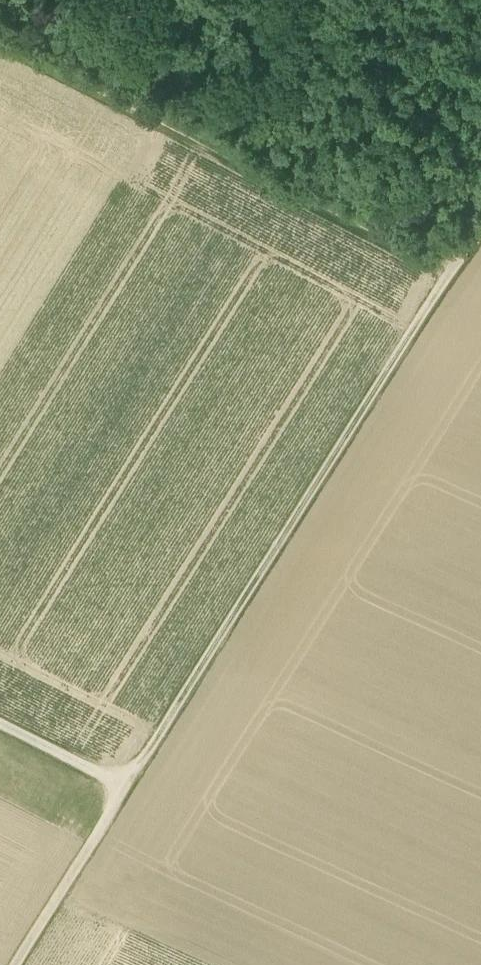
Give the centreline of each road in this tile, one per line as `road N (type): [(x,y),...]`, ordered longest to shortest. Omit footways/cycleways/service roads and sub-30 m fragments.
road 1 (track): [(0,720),(129,784),(453,266)]
road 2 (track): [(0,38),(453,266)]
road 3 (track): [(129,784),(15,964)]

